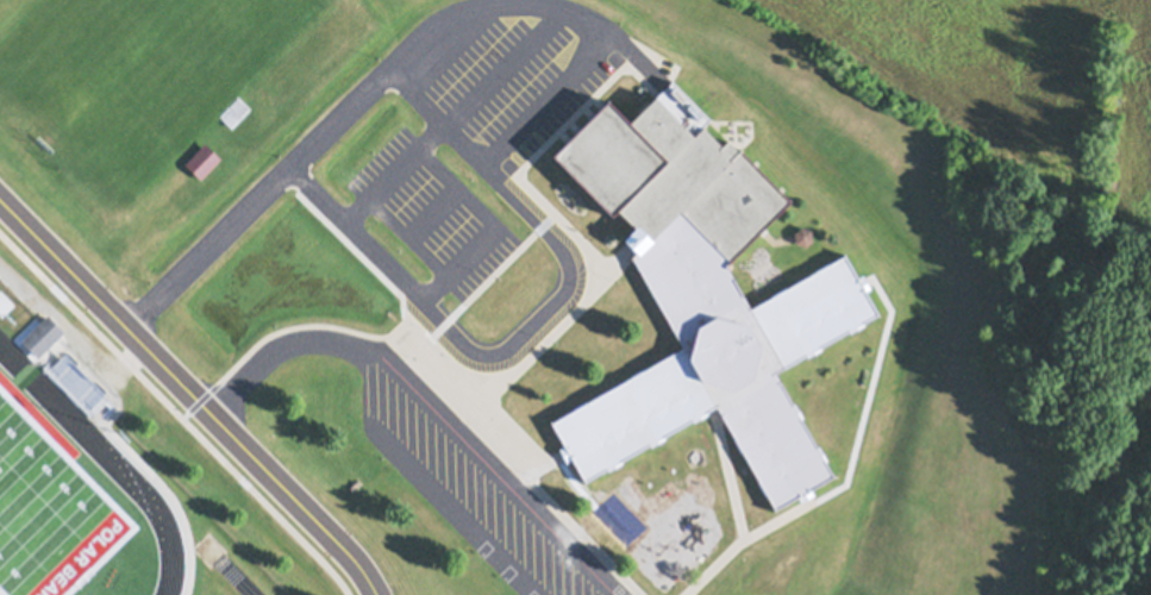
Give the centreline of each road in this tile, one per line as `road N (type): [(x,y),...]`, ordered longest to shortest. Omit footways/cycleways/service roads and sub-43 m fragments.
road 1 (residential): [(376,594),(356,563),(0,200)]

